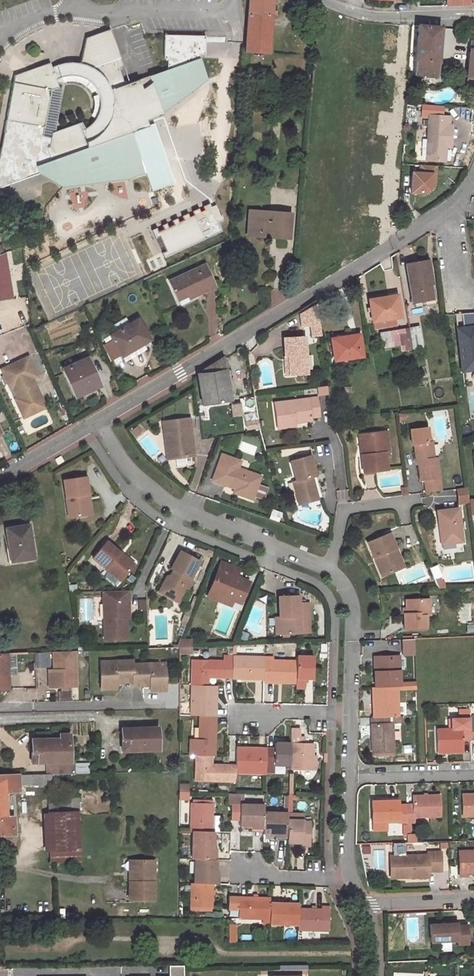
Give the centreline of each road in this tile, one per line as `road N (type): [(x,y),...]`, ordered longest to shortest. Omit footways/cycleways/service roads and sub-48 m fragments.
road 1 (unclassified): [(98,420),(447,210)]
road 2 (residential): [(98,420),(125,464),(182,510),(327,568)]
road 3 (residential): [(327,568),(353,600),(352,713)]
road 4 (unclassified): [(473,14),(370,16),(324,0)]
road 5 (residential): [(412,500),(343,511),(327,568)]
road 6 (residential): [(350,775),(473,772)]

